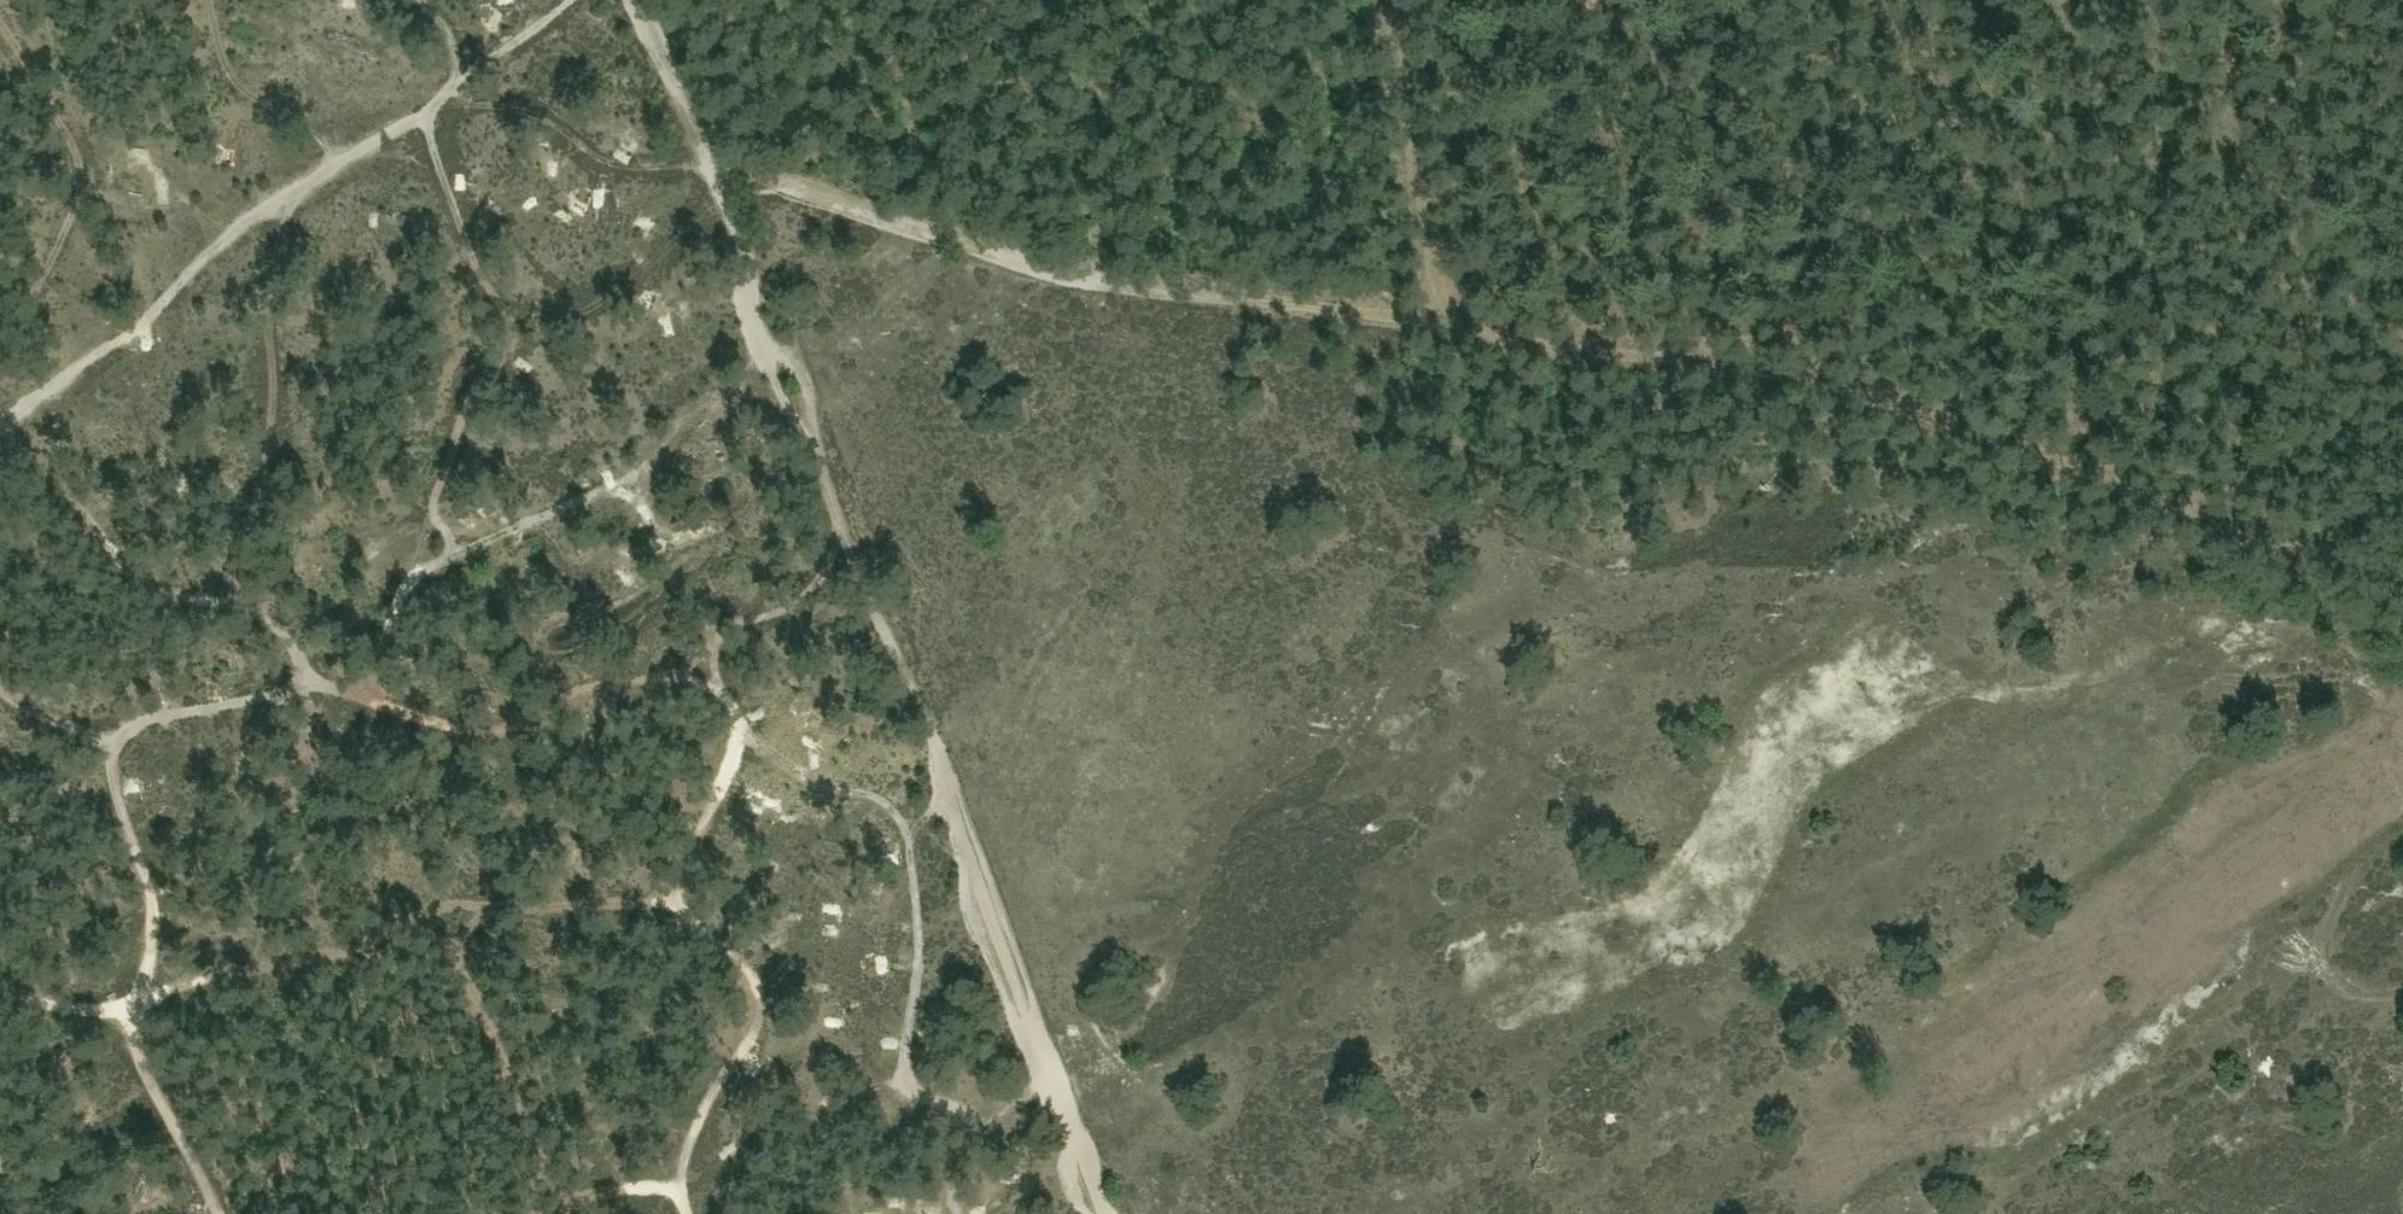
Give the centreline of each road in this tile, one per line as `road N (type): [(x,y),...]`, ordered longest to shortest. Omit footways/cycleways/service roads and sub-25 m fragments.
road 1 (track): [(570,0),(428,110),(265,207),(43,395),(0,422)]

